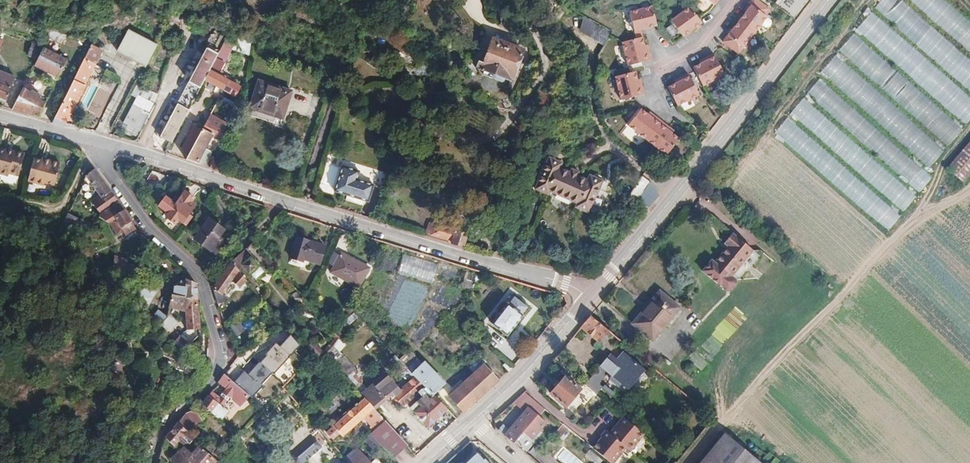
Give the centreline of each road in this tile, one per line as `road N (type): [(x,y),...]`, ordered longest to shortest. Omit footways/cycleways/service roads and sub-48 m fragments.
road 1 (track): [(689,462),(915,218),(969,188)]
road 2 (secondary): [(593,297),(831,0)]
road 3 (residential): [(288,202),(593,297)]
road 4 (residential): [(203,283),(219,369),(161,437),(151,462)]
road 5 (residential): [(100,143),(288,202)]
road 6 (residential): [(100,143),(102,165),(203,283)]
road 7 (secondary): [(471,423),(593,297)]
road 8 (track): [(866,0),(766,135)]

